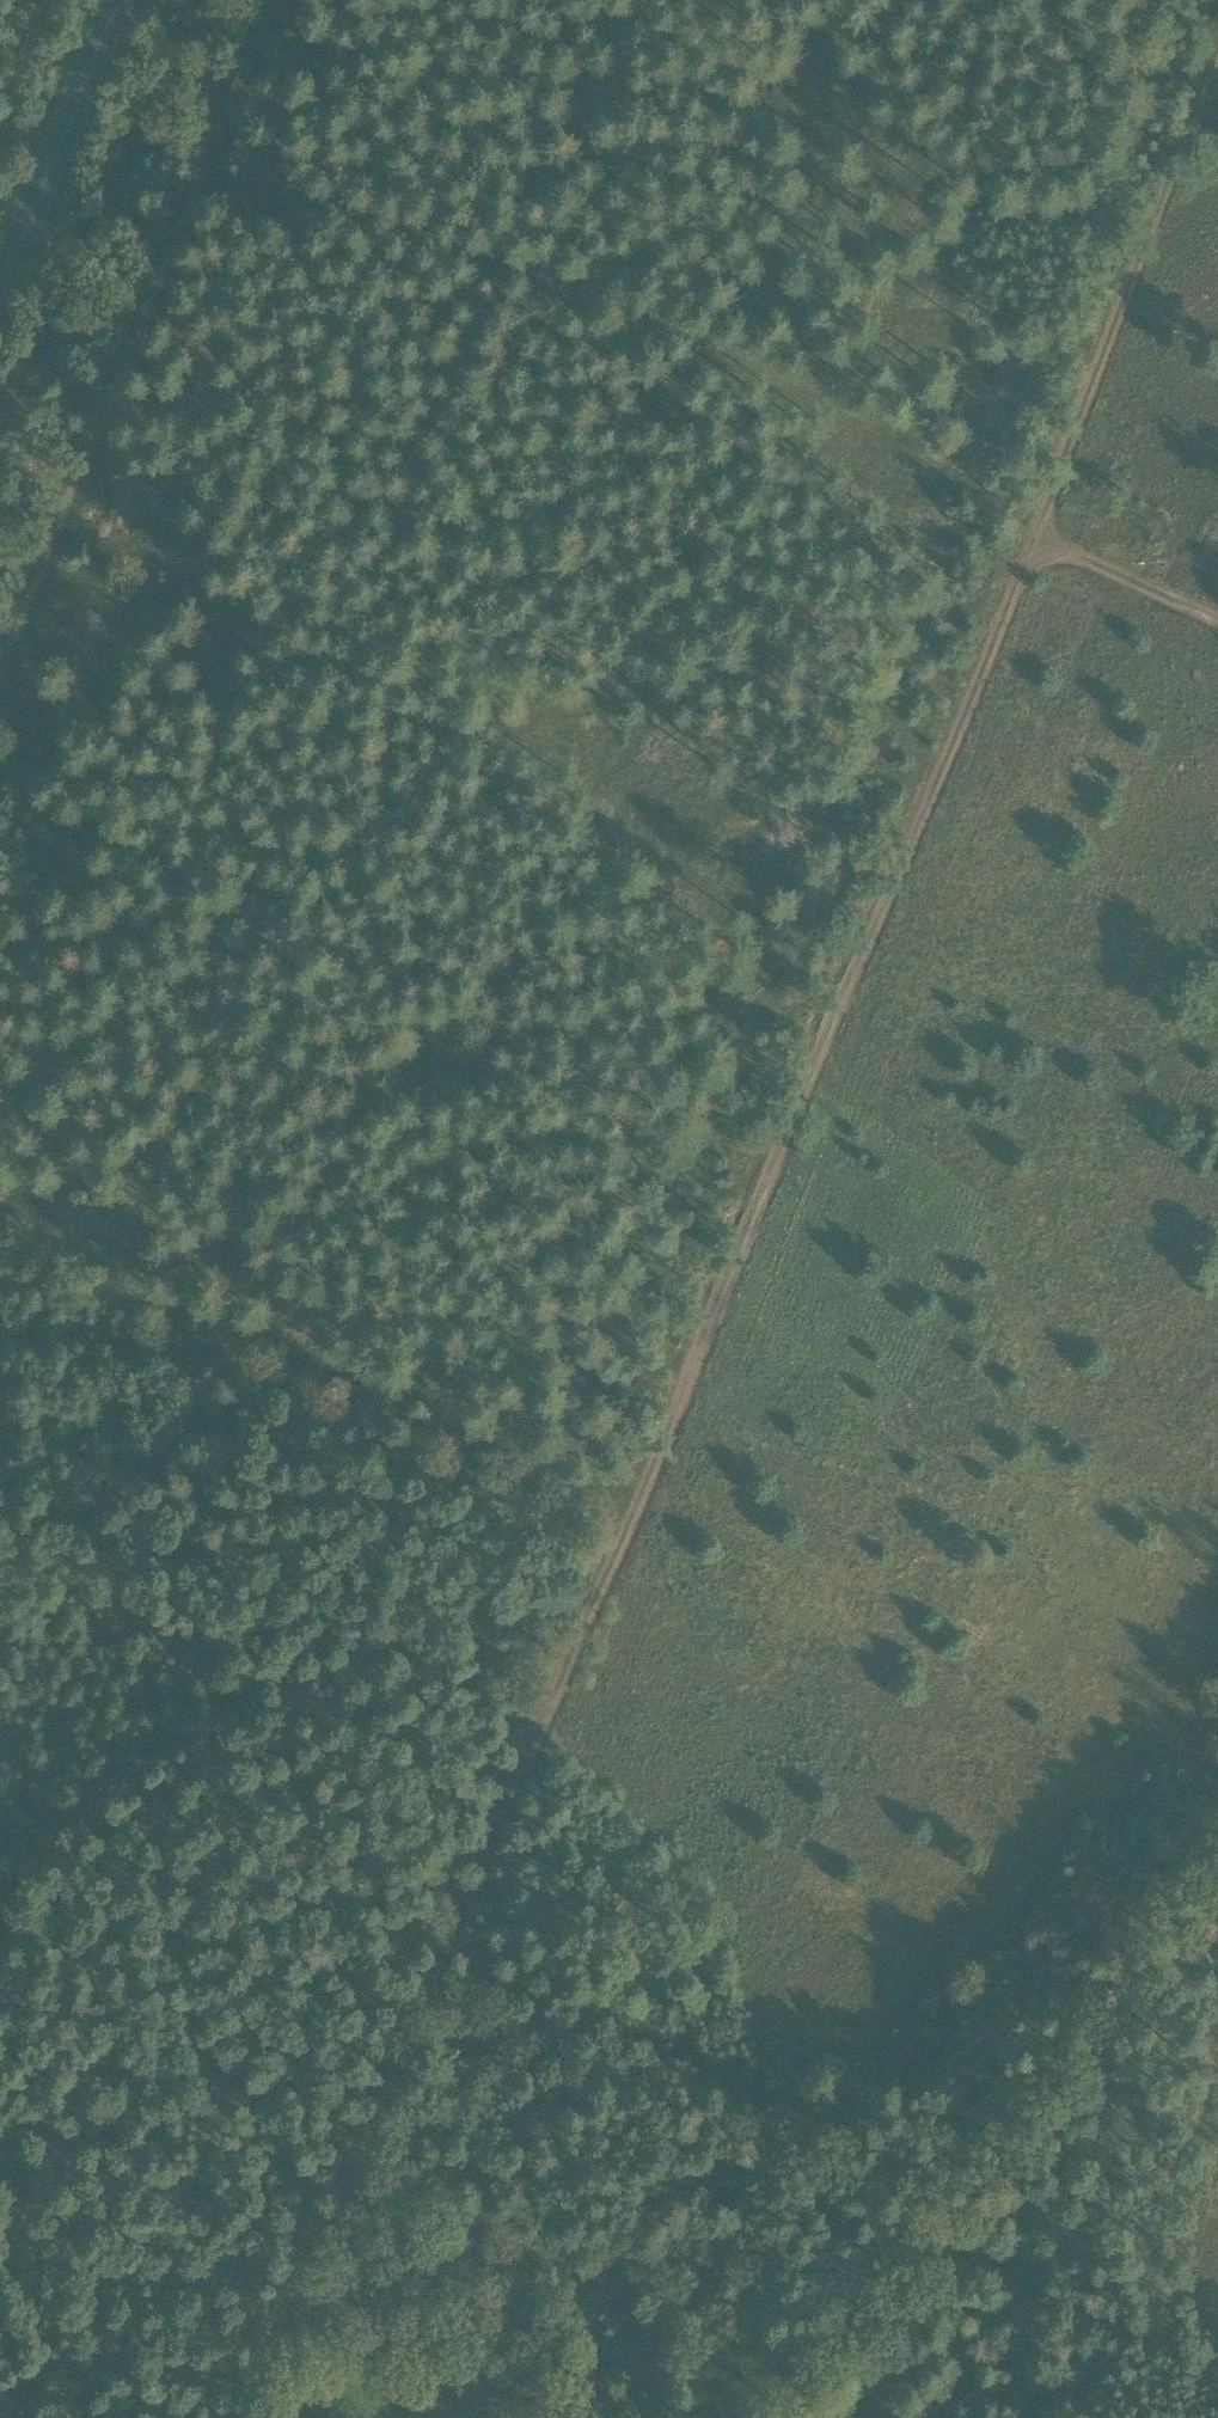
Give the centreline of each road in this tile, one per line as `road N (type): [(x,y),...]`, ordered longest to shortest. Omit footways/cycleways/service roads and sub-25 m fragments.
road 1 (track): [(1030,534),(253,2417)]
road 2 (track): [(1217,73),(1030,534)]
road 3 (primary): [(0,285),(117,0)]
road 4 (track): [(1030,534),(1217,618)]
road 5 (track): [(1171,2344),(1097,2361),(1020,2417)]

